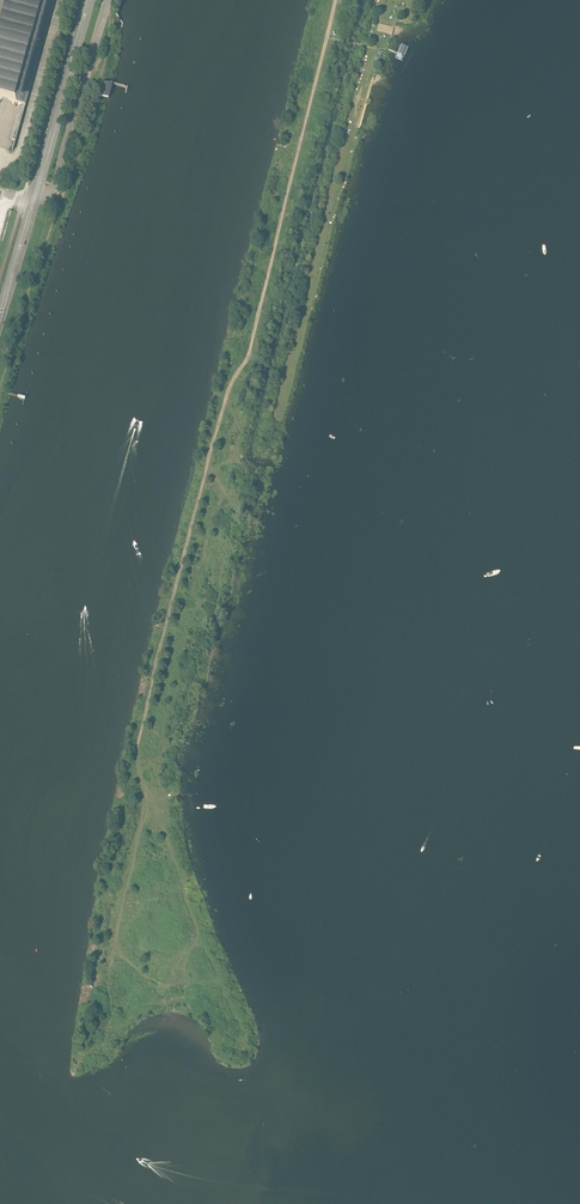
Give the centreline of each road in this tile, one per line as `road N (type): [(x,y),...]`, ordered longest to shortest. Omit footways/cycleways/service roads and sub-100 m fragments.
road 1 (tertiary): [(34,201),(89,0)]
road 2 (tertiary): [(0,318),(34,201)]

